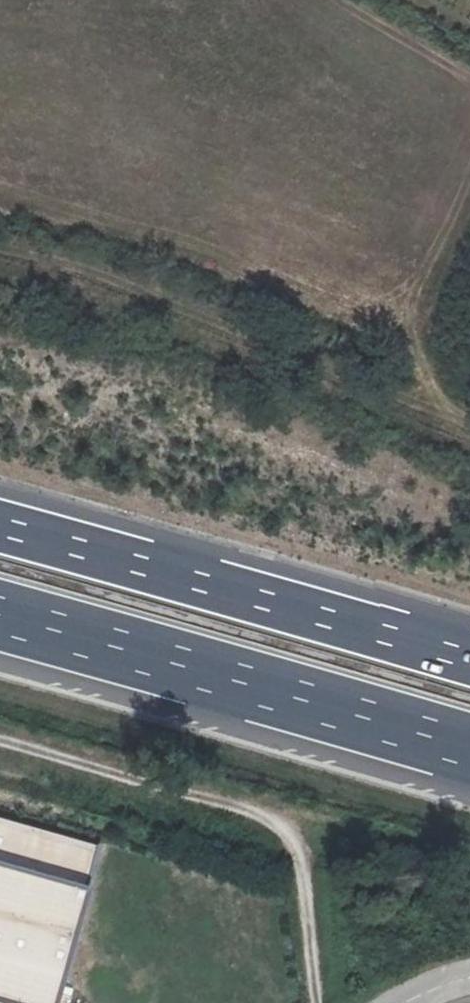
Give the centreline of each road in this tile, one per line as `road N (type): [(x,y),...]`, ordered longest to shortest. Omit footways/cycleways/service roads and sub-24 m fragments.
road 1 (motorway): [(0,616),(469,752)]
road 2 (motorway): [(469,662),(0,527)]
road 3 (track): [(321,1002),(287,835),(236,807),(0,743)]

